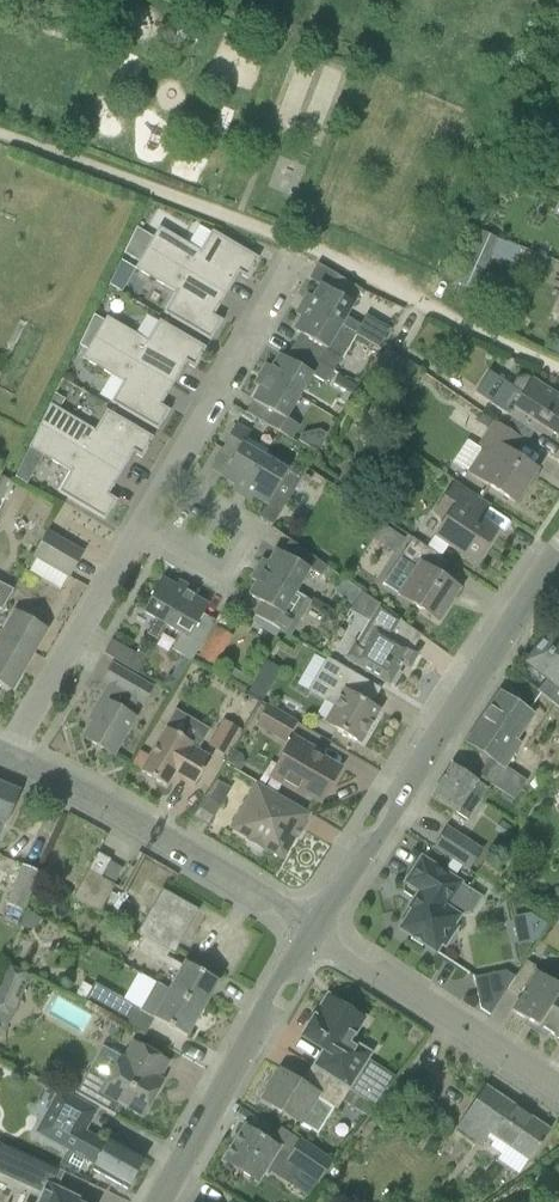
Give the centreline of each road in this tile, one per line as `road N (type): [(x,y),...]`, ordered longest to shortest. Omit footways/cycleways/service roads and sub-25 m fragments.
road 1 (track): [(0,135),(309,251),(558,371)]
road 2 (residential): [(314,932),(558,552)]
road 3 (unclassified): [(314,932),(18,762)]
road 4 (residential): [(161,1201),(314,932)]
road 5 (residential): [(558,1090),(314,932)]
road 6 (residential): [(171,491),(309,251)]
road 7 (residential): [(18,762),(147,533)]
road 8 (residential): [(171,491),(243,533),(219,575),(147,533)]

